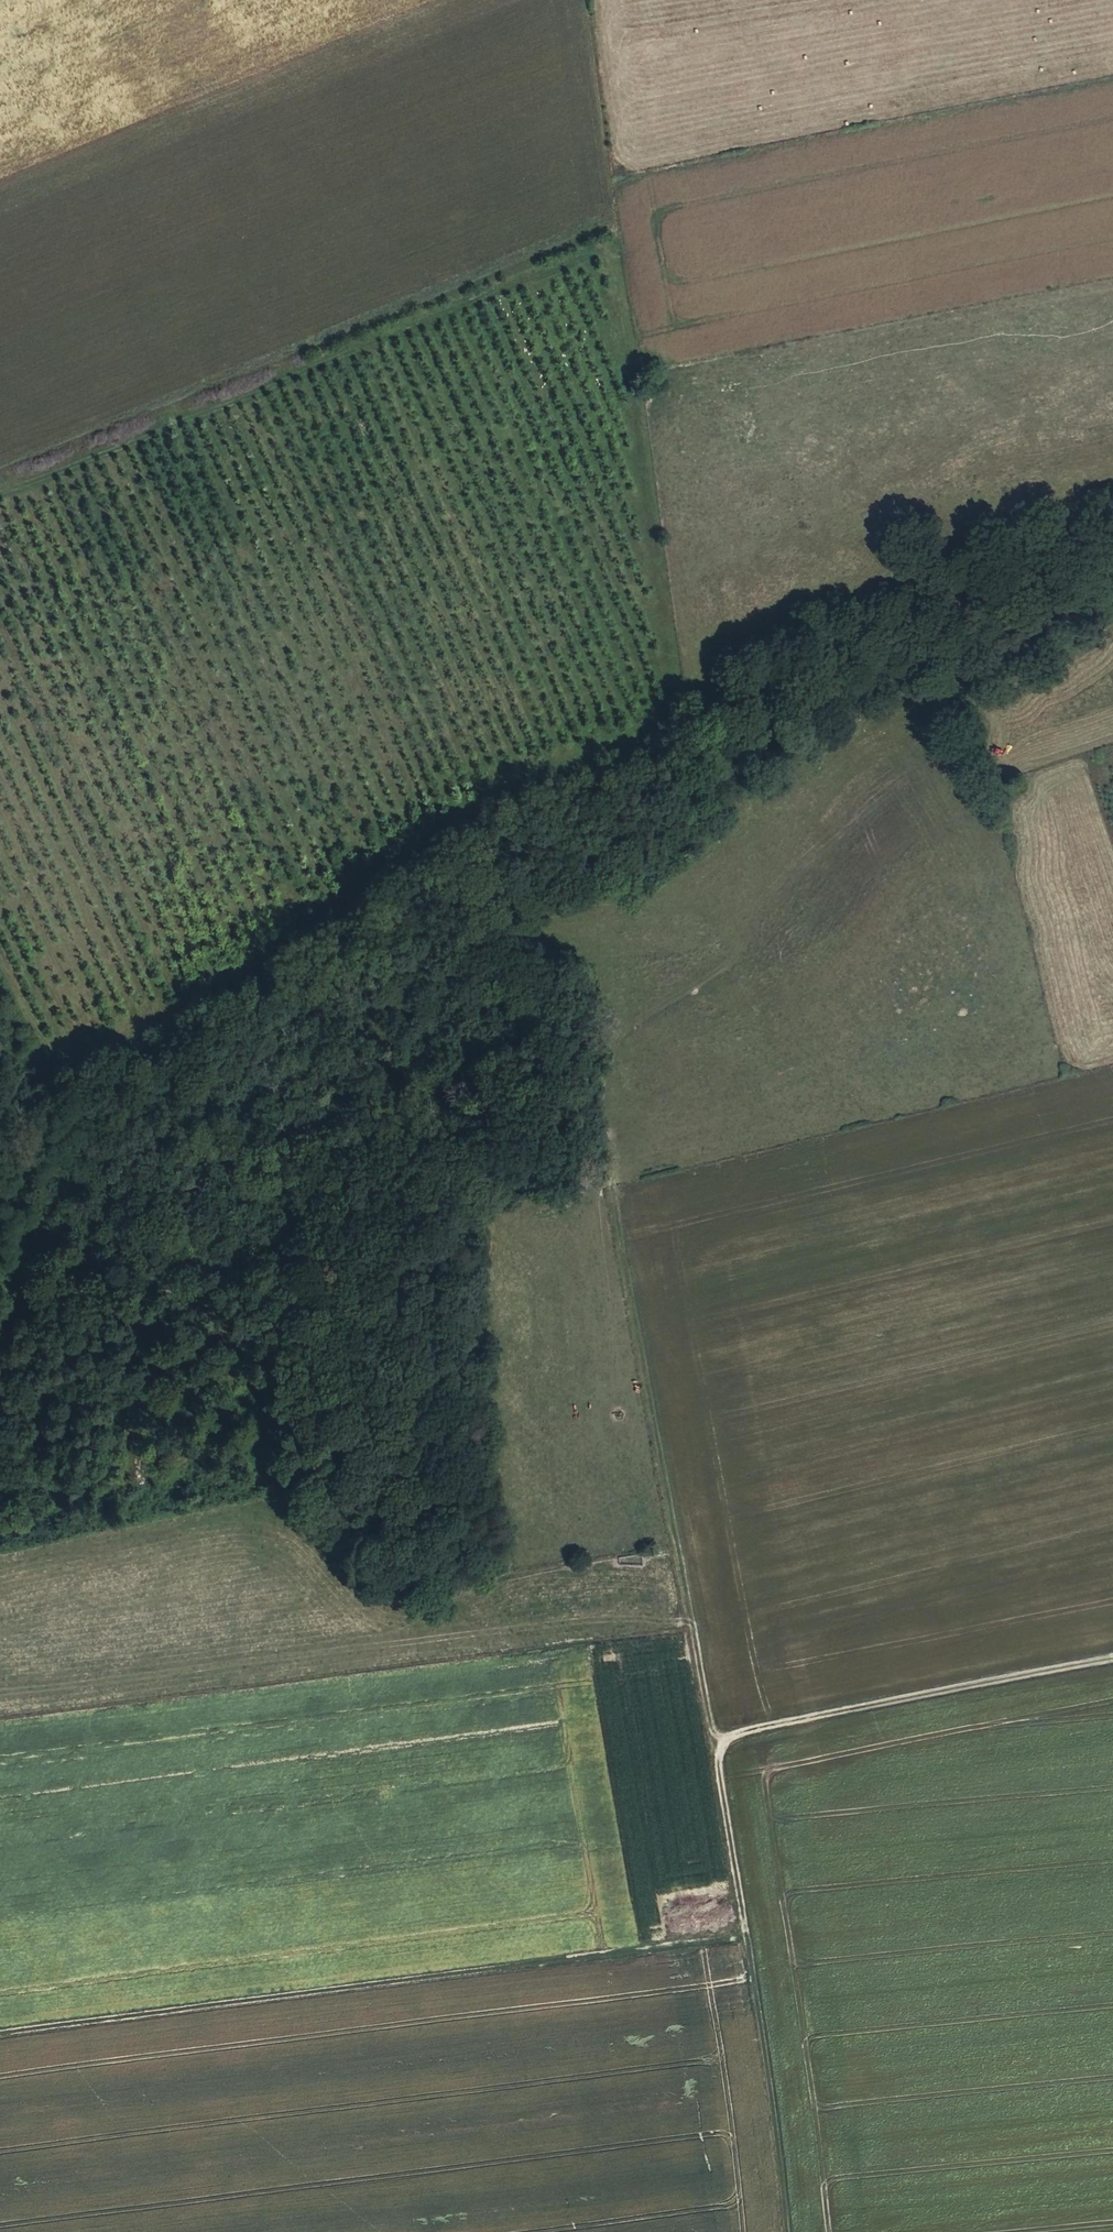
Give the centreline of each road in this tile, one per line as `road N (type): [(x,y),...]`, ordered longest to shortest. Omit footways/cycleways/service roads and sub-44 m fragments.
road 1 (track): [(785,2231),(717,1735),(1112,1657)]
road 2 (track): [(747,1939),(0,2040)]

